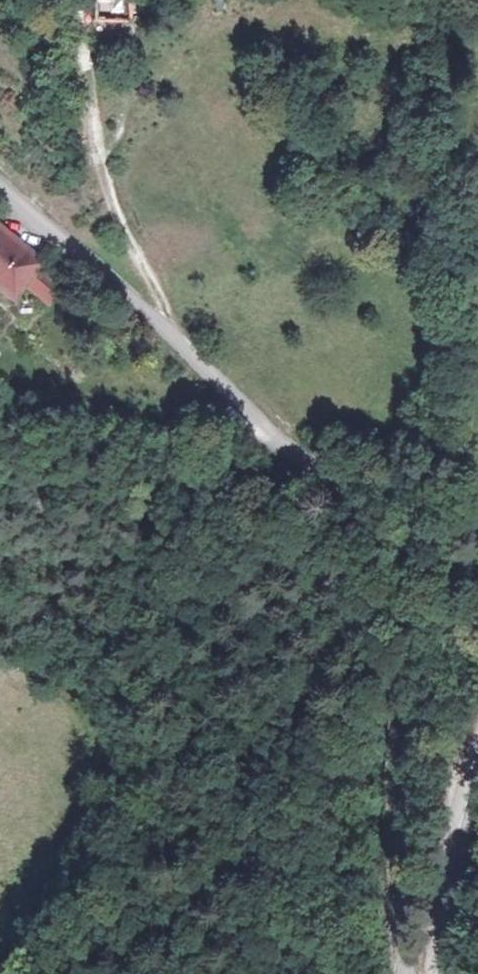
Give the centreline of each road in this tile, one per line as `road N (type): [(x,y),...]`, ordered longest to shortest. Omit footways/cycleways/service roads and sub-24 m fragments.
road 1 (residential): [(403,973),(394,854),(396,641),(354,521),(162,328),(0,181)]
road 2 (tertiary): [(477,736),(438,923),(438,973)]
road 3 (track): [(95,117),(114,206),(154,286),(162,328)]

